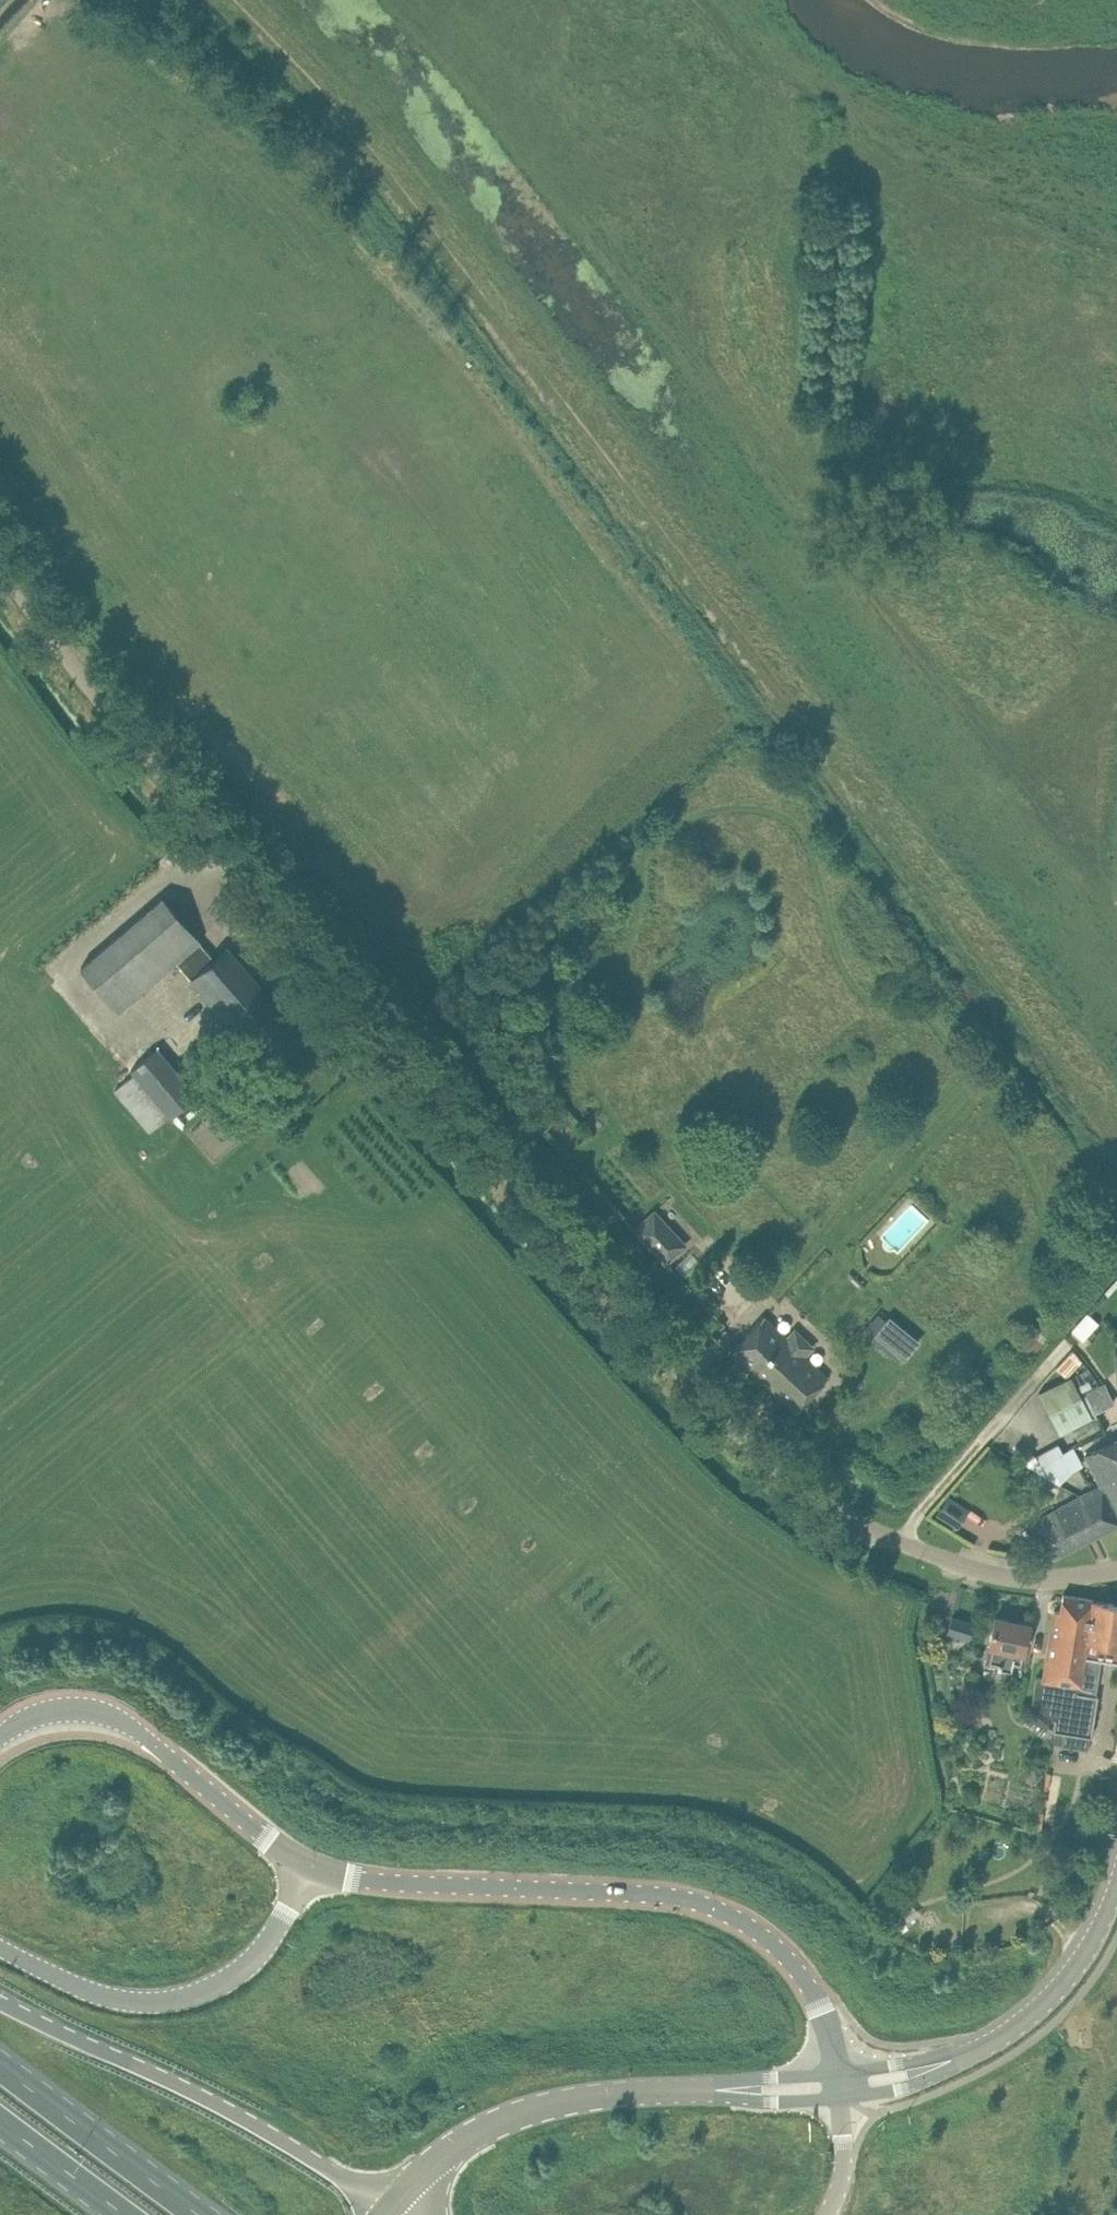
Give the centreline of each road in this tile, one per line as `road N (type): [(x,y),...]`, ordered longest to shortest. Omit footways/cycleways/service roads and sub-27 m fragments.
road 1 (unclassified): [(1116,1570),(994,1574),(906,1545),(763,1466),(644,1339),(130,738),(0,562)]
road 2 (tertiary): [(315,1865),(346,1876),(706,1902),(755,1925),(791,1960),(823,2015),(837,2073)]
road 3 (trunk): [(392,2206),(224,2098),(0,1995)]
road 4 (unclassified): [(315,1865),(243,1969),(173,2000),(92,1993),(0,1945)]
road 5 (tertiary): [(0,1737),(53,1710),(116,1717),(273,1845),(315,1865)]
road 6 (tertiary): [(676,2090),(600,2092),(514,2114),(475,2133),(392,2206)]
road 7 (trunk): [(200,2214),(0,2064)]
road 8 (tertiary): [(1116,1886),(1068,1976),(992,2039)]
road 9 (tertiary): [(839,2095),(917,2081),(992,2039)]
road 10 (tertiary): [(676,2090),(746,2098),(839,2095)]
road 11 (tertiary): [(837,2073),(676,2090)]
road 12 (tertiary): [(992,2039),(837,2073)]
road 13 (trunk): [(0,2121),(128,2214)]
road 14 (unclassified): [(839,2095),(843,2171),(827,2214)]

